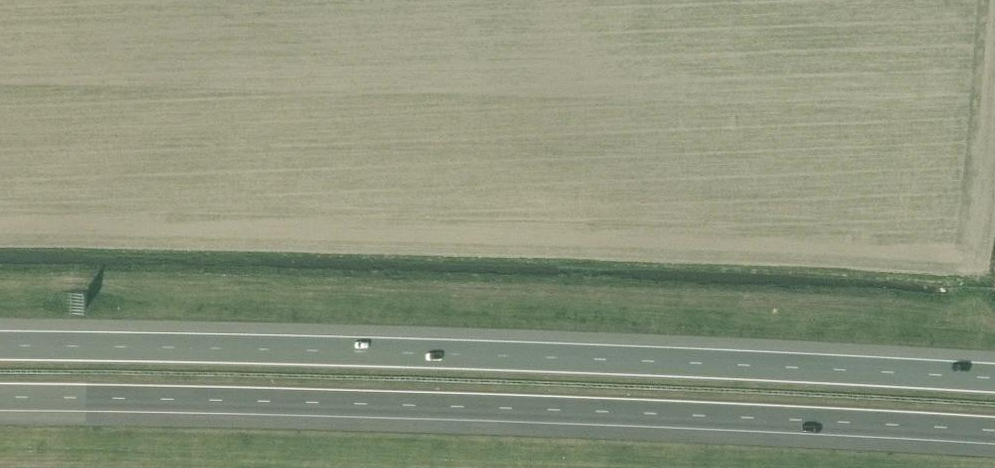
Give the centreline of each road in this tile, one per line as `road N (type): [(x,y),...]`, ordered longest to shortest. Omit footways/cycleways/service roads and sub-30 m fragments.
road 1 (motorway): [(994,378),(642,359),(0,345)]
road 2 (motorway): [(0,397),(544,409),(994,430)]

